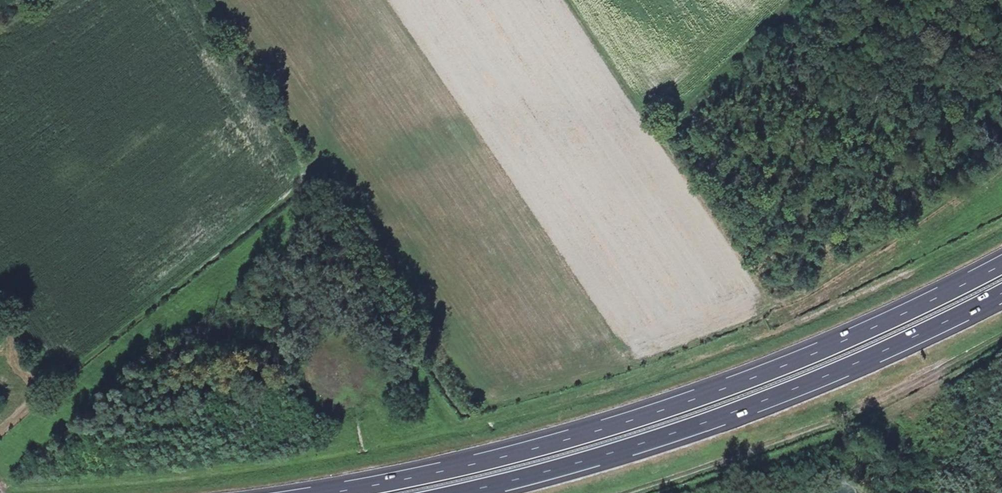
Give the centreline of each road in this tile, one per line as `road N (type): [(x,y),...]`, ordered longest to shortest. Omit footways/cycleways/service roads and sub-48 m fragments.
road 1 (motorway): [(1001,264),(838,342),(660,411),(490,459),(326,492)]
road 2 (motorway): [(464,492),(600,458),(761,402),(1001,294)]

